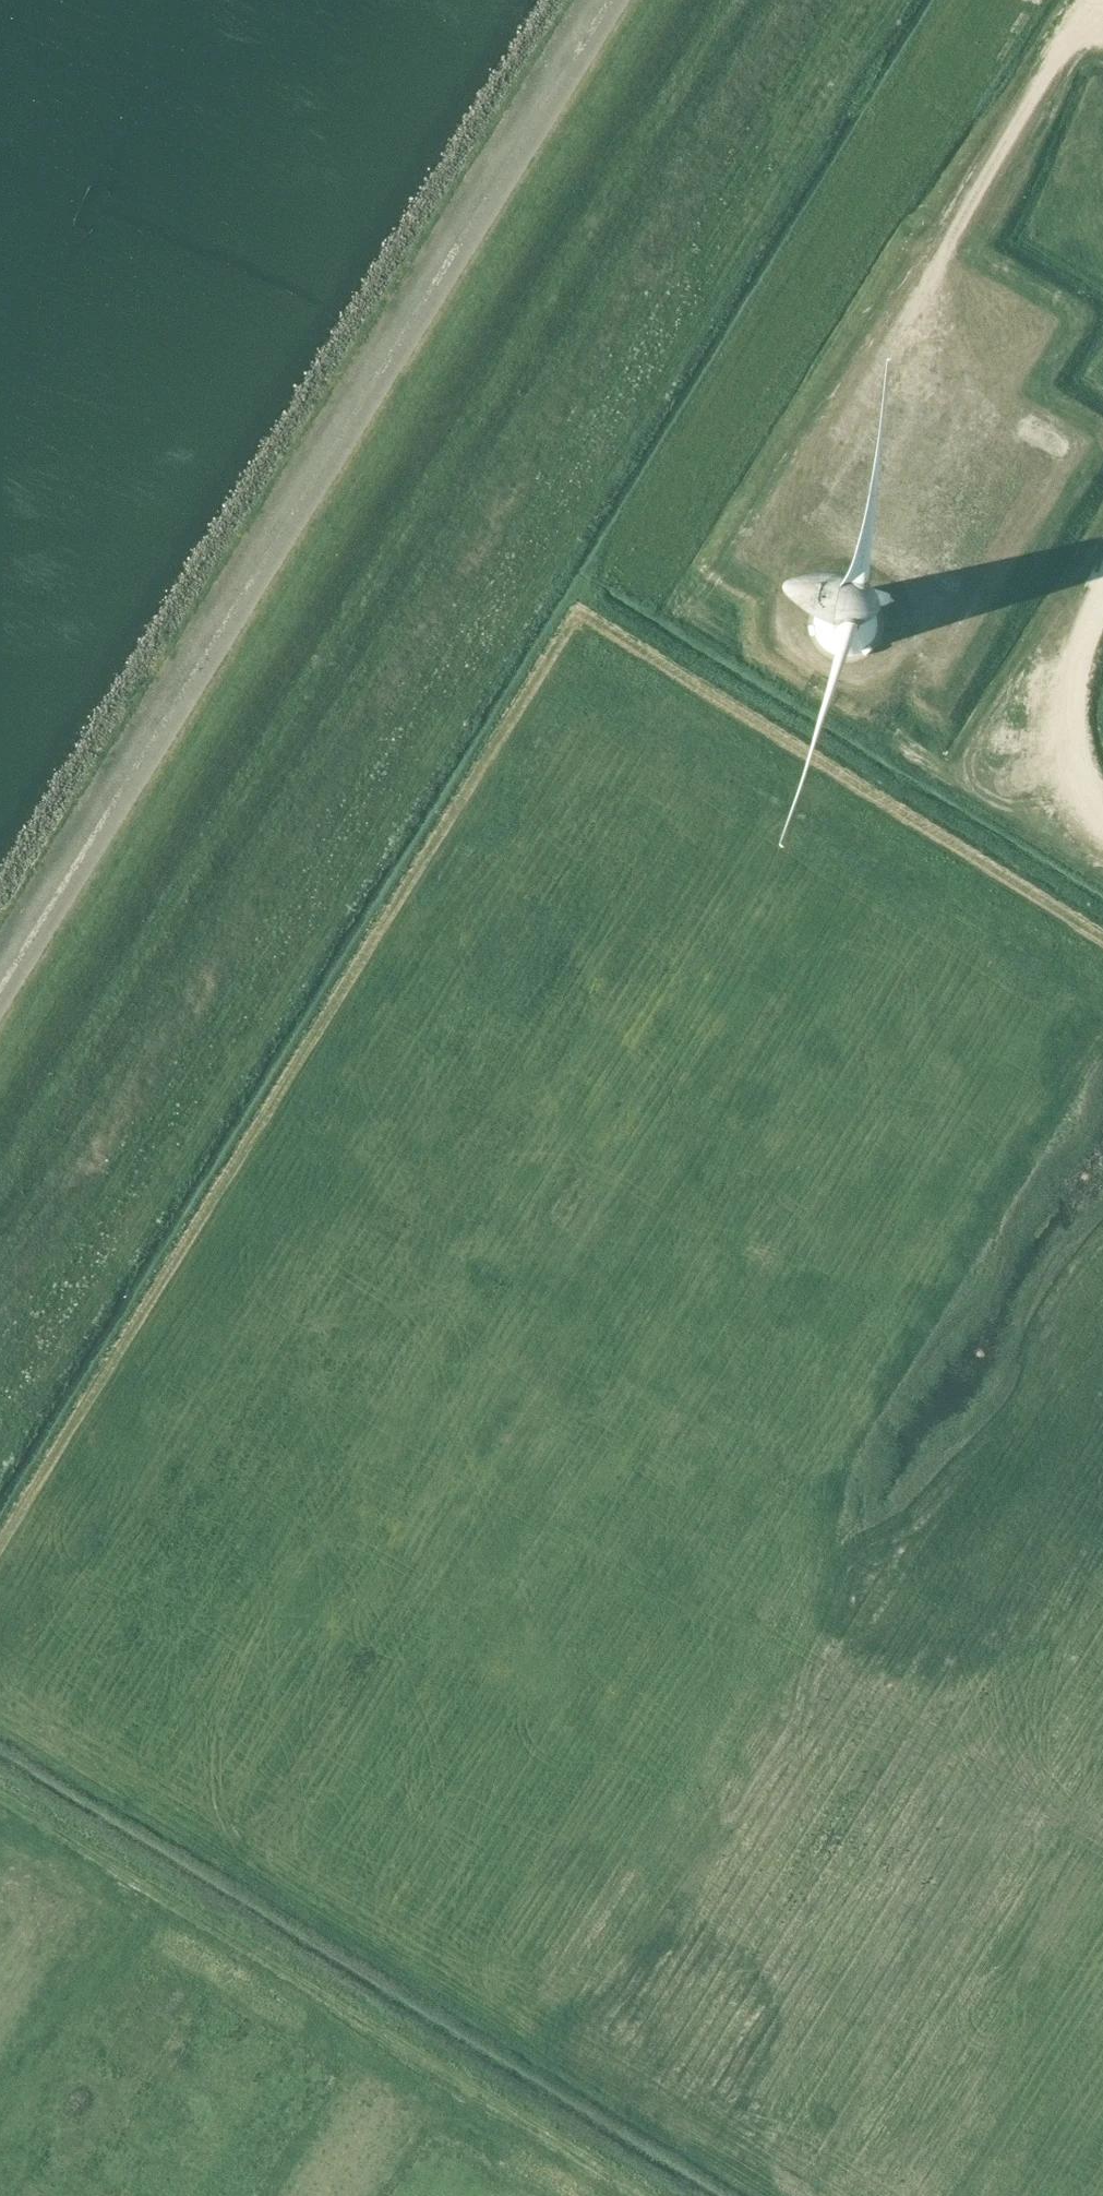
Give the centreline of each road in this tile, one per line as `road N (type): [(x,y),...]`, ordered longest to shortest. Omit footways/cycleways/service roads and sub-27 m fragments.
road 1 (unclassified): [(0,1009),(623,0)]

